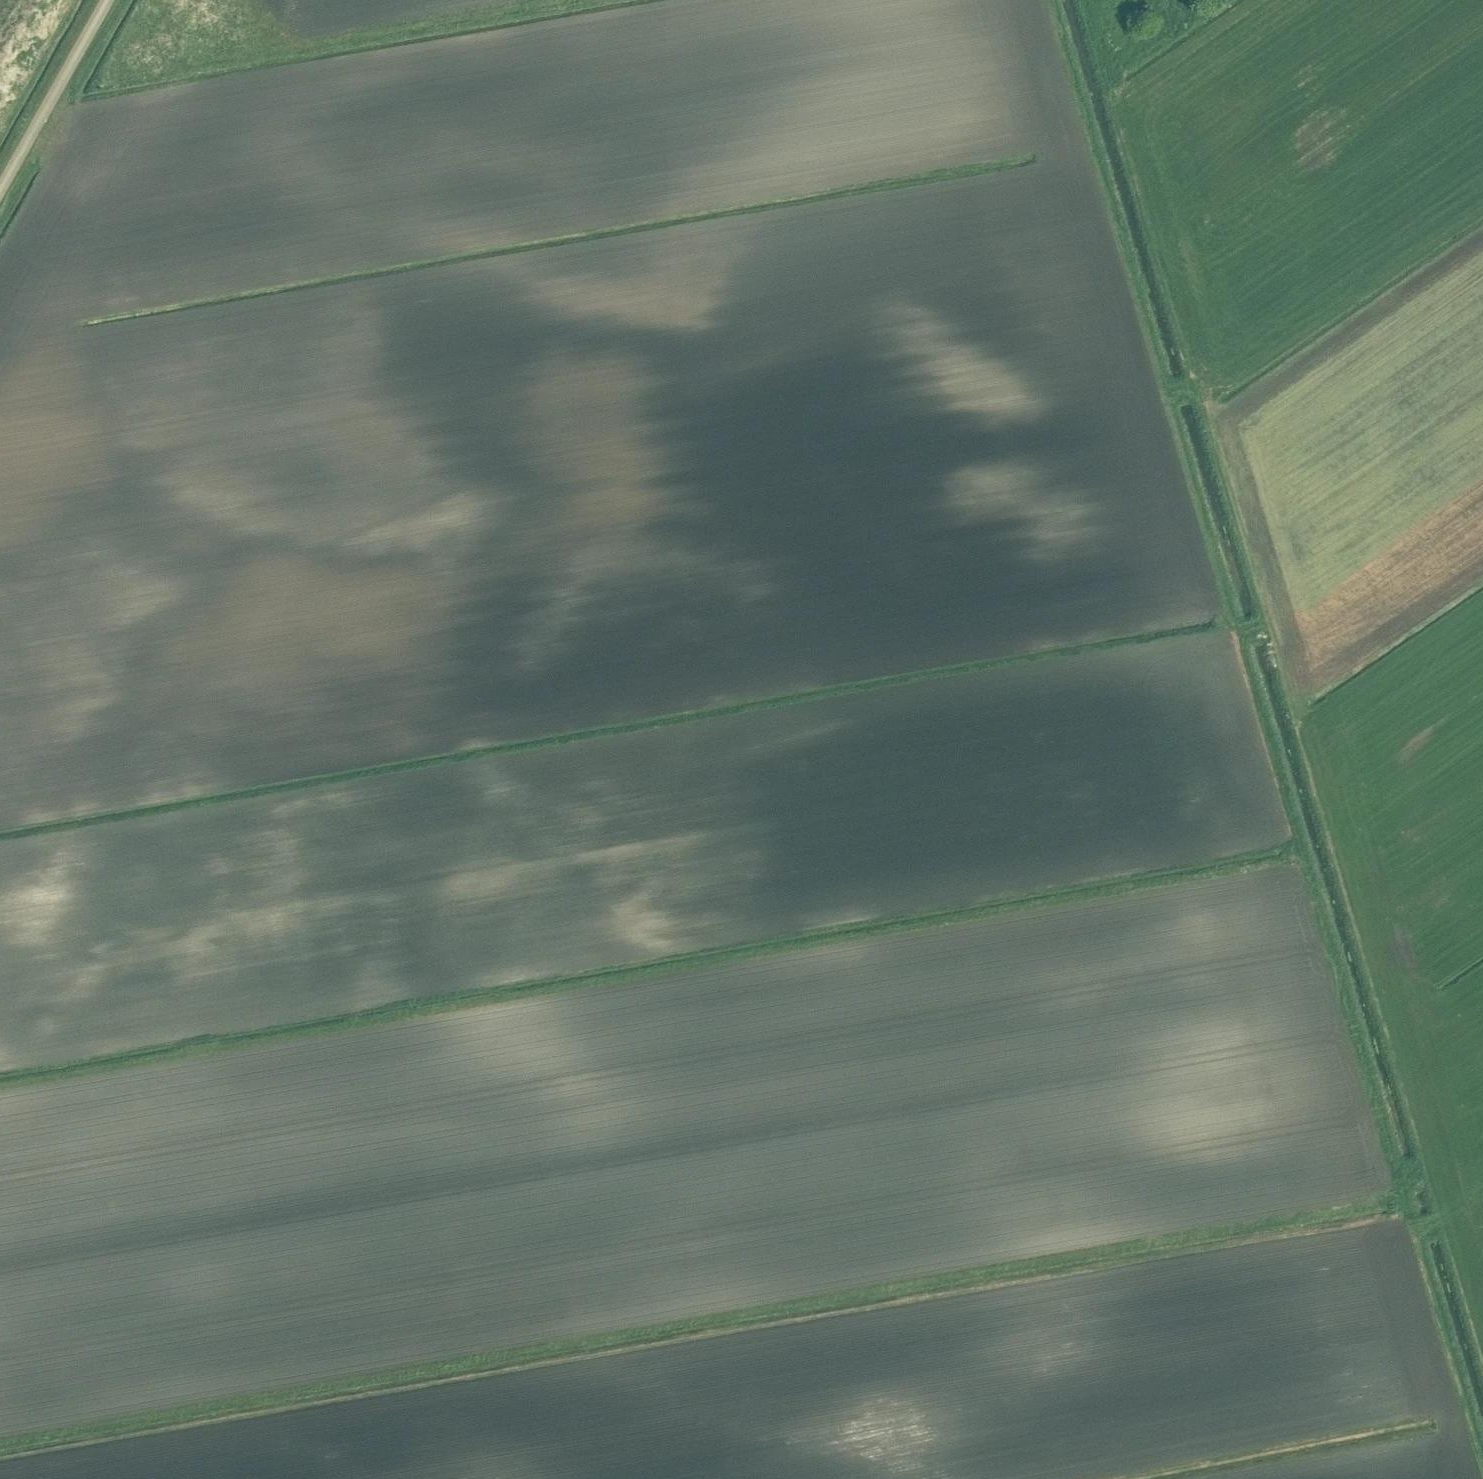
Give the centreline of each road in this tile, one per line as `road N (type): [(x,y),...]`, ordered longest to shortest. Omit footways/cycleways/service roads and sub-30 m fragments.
road 1 (unclassified): [(0,188),(106,0)]

